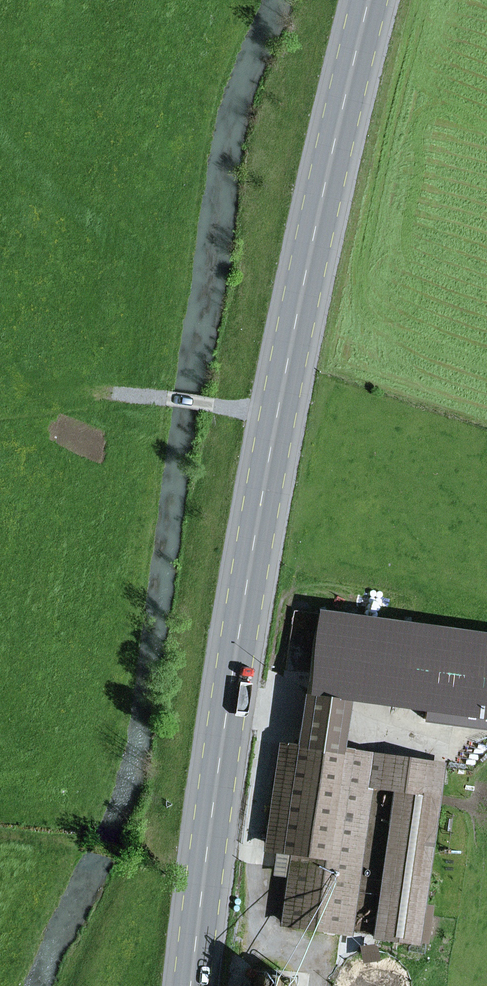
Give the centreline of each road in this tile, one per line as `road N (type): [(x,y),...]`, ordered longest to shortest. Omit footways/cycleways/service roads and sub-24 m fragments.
road 1 (primary): [(192,985),(265,475),(329,153),(371,0)]
road 2 (track): [(88,392),(277,413)]

